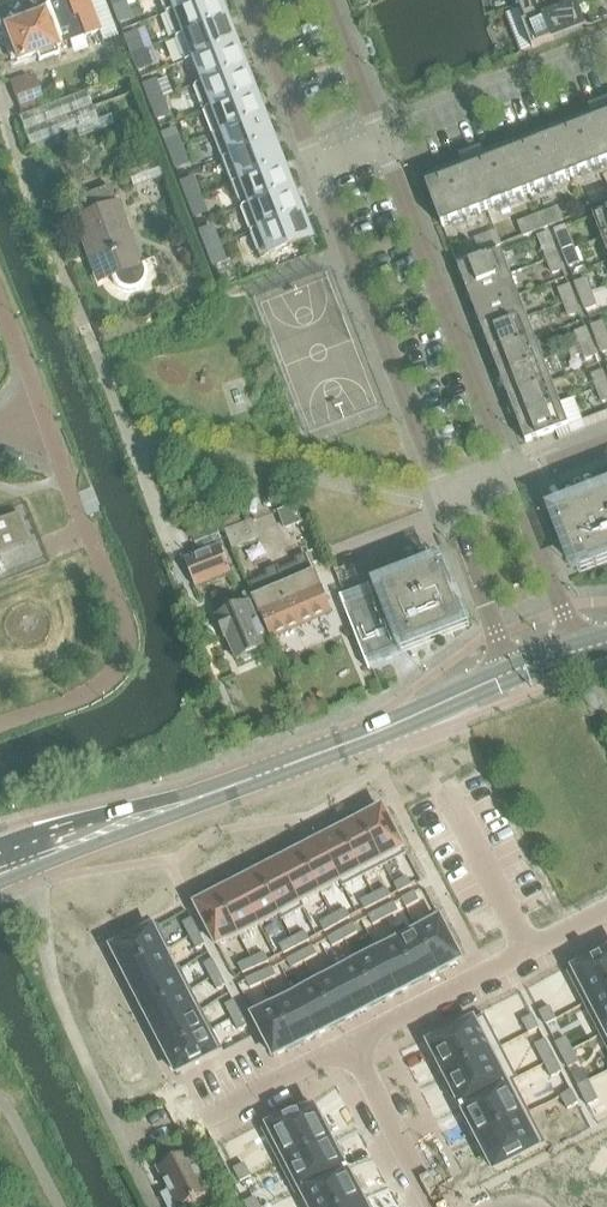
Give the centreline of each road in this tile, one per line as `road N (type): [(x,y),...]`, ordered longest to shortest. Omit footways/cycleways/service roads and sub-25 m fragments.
road 1 (tertiary): [(0,872),(513,673)]
road 2 (residential): [(129,445),(0,107)]
road 3 (residential): [(316,163),(446,500)]
road 4 (residential): [(511,474),(381,137)]
road 5 (residential): [(129,445),(159,441),(446,500)]
road 6 (residential): [(355,1046),(606,914)]
road 7 (residential): [(381,137),(606,49)]
road 8 (residential): [(578,649),(511,474)]
road 9 (residential): [(446,500),(513,673)]
road 10 (residential): [(355,1046),(437,1206)]
road 11 (residential): [(0,431),(48,422),(0,301)]
road 12 (residential): [(253,0),(316,163)]
road 13 (residential): [(206,1119),(355,1046)]
road 14 (residential): [(381,137),(329,0)]
road 15 (residential): [(175,563),(129,445)]

